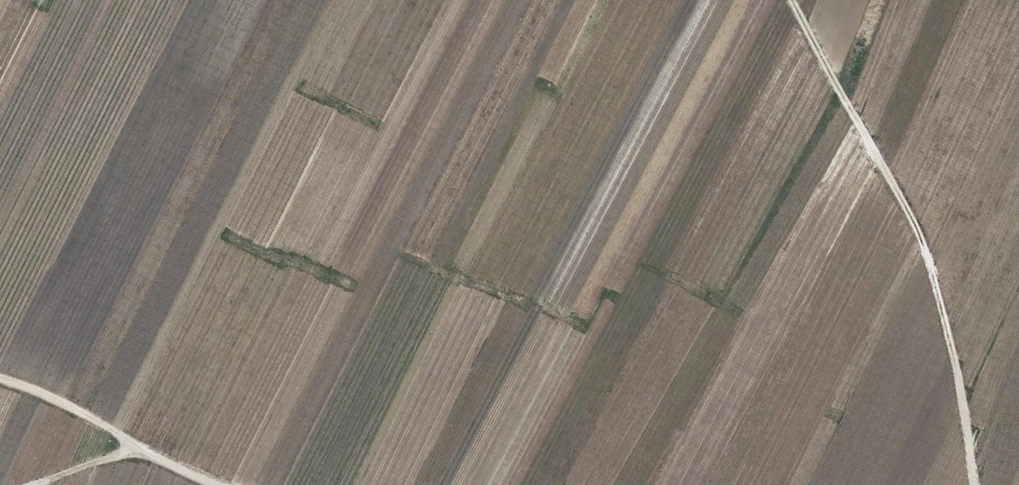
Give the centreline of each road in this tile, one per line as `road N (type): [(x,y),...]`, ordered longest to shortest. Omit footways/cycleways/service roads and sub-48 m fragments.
road 1 (track): [(973,484),(943,319),(920,240),(789,0)]
road 2 (track): [(227,484),(0,378)]
road 3 (track): [(29,484),(146,449)]

